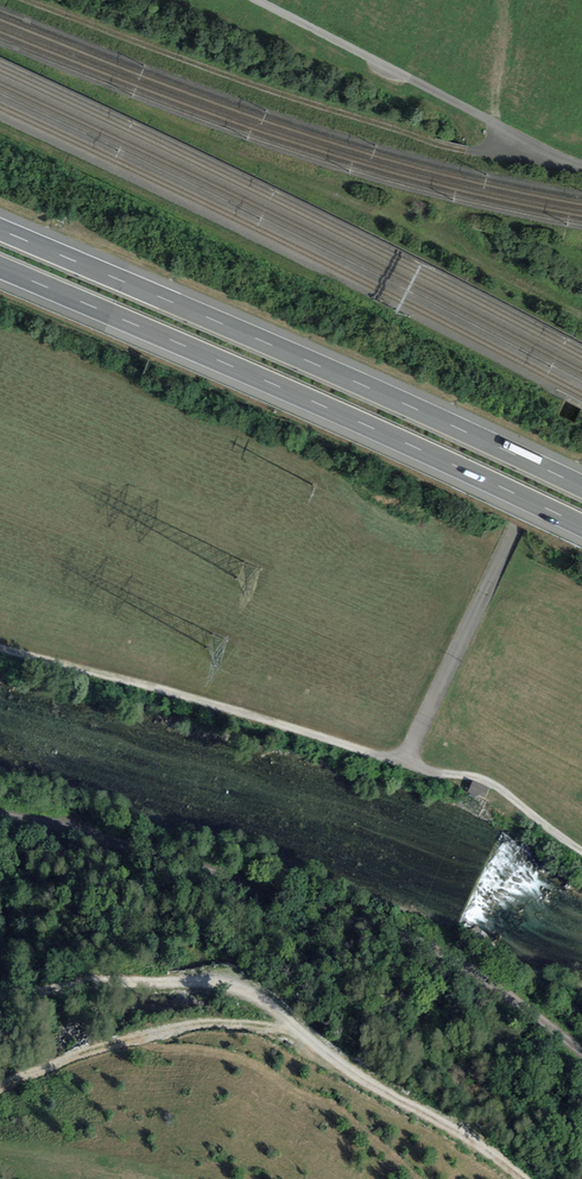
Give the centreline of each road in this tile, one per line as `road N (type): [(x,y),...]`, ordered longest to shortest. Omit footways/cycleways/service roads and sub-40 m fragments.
road 1 (motorway): [(0,268),(581,526)]
road 2 (motorway): [(581,487),(0,230)]
road 3 (track): [(0,815),(126,843),(422,945),(496,986),(581,1053)]
road 4 (track): [(28,0),(436,143),(487,150),(519,135)]
road 5 (unclassified): [(406,762),(581,387)]
road 6 (unclassified): [(256,0),(581,166)]
road 7 (track): [(406,762),(492,784),(581,850)]
road 8 (track): [(503,0),(494,122)]

